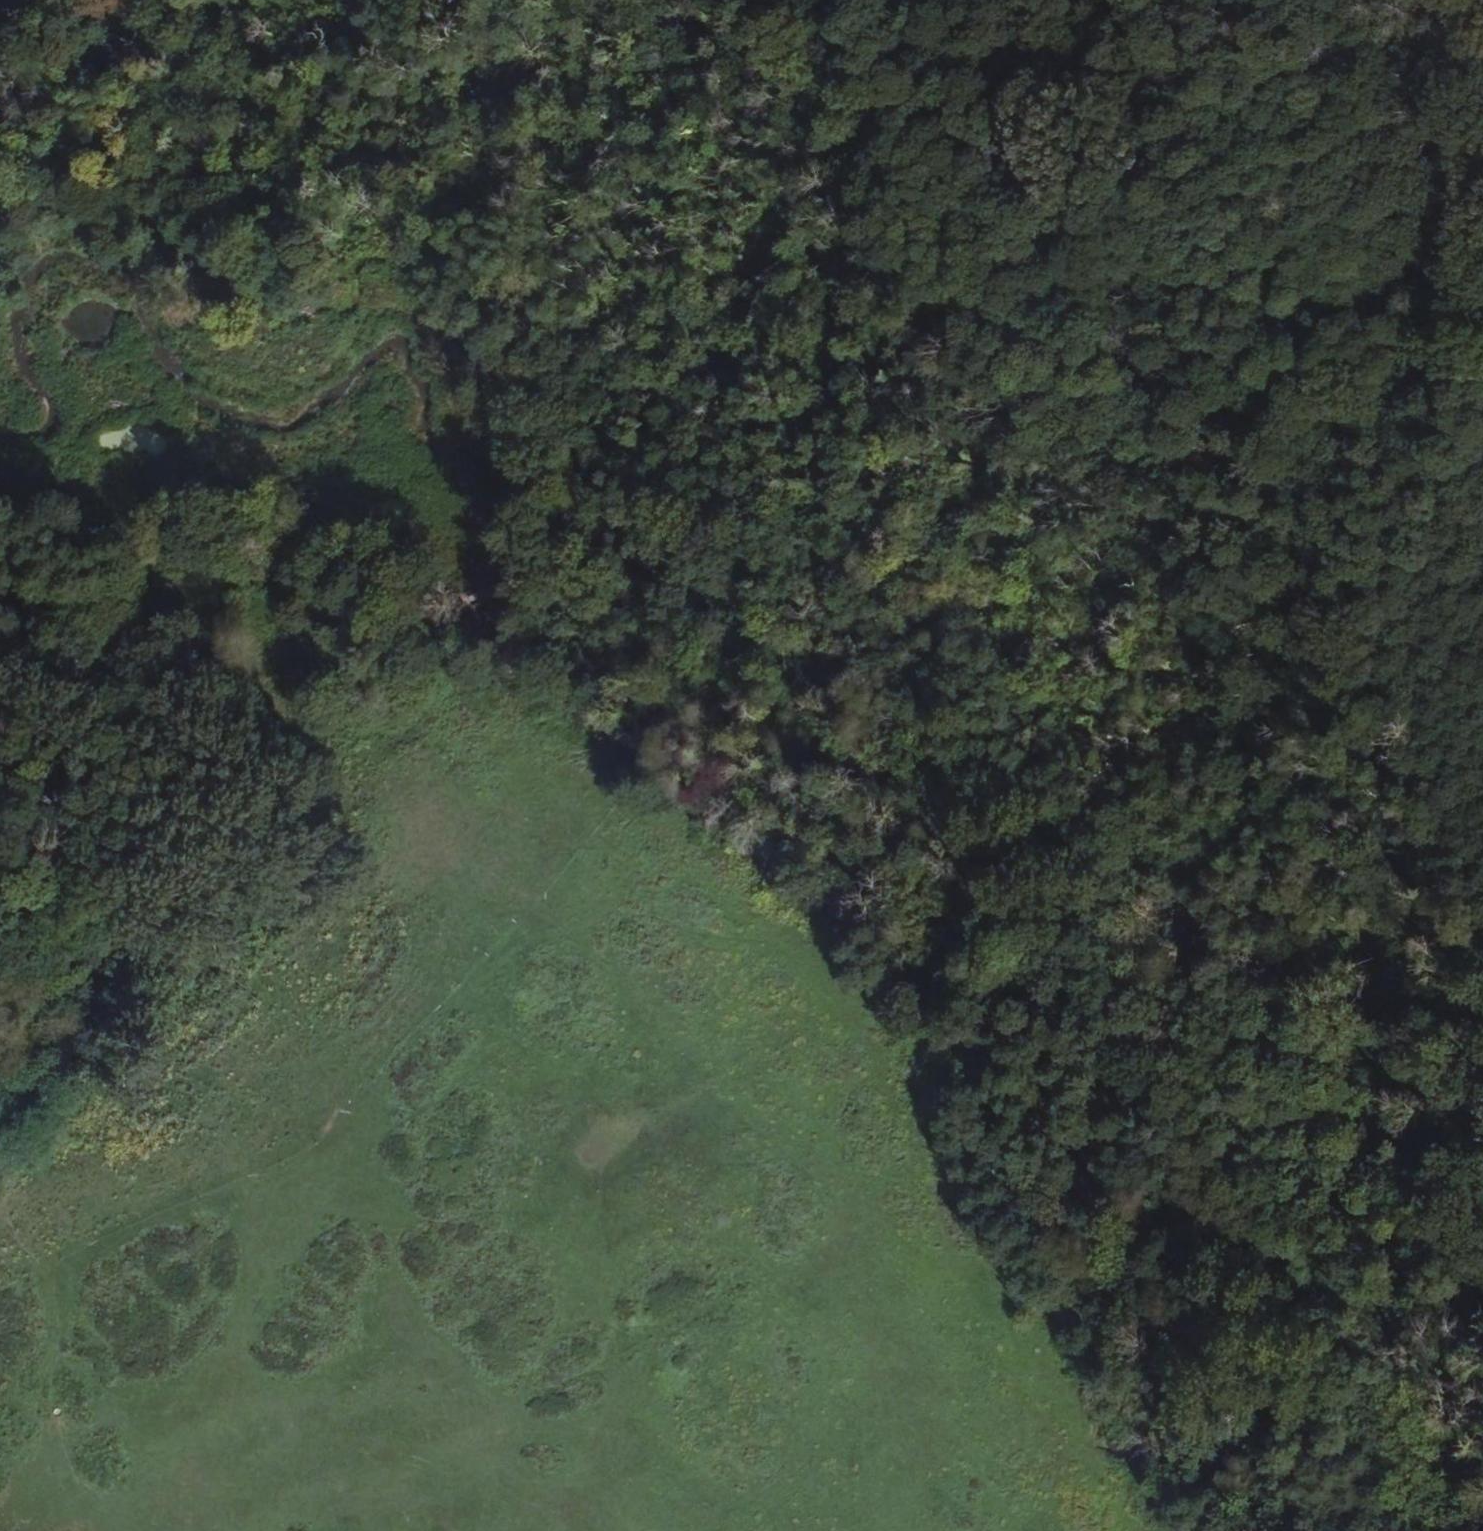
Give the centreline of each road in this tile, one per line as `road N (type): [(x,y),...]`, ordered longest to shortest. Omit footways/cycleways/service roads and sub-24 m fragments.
road 1 (track): [(1197,511),(1135,368),(1153,89),(1129,0)]
road 2 (track): [(1482,954),(1397,721)]

